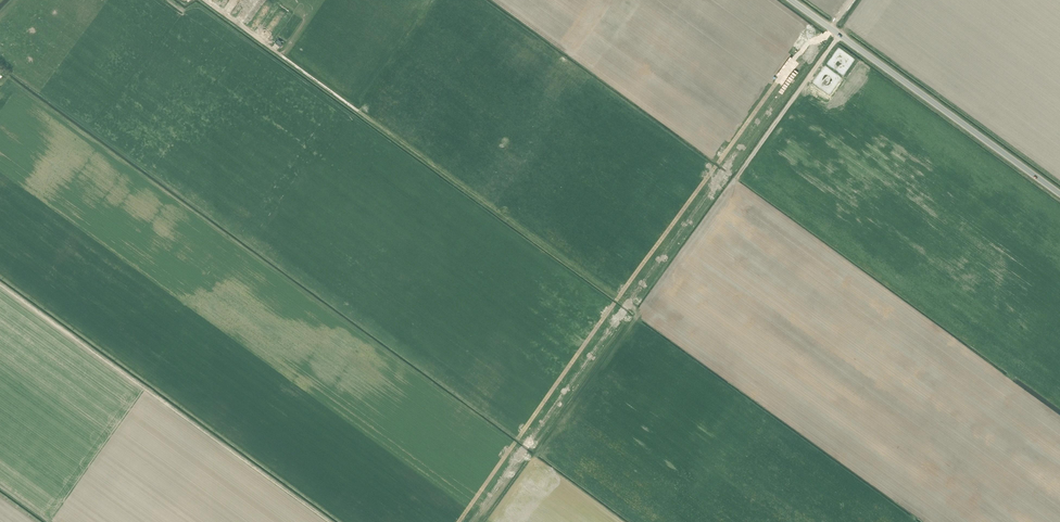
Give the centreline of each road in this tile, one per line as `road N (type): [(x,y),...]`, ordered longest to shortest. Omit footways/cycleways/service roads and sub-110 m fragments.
road 1 (unclassified): [(1059,193),(791,0)]
road 2 (track): [(204,0),(358,111)]

